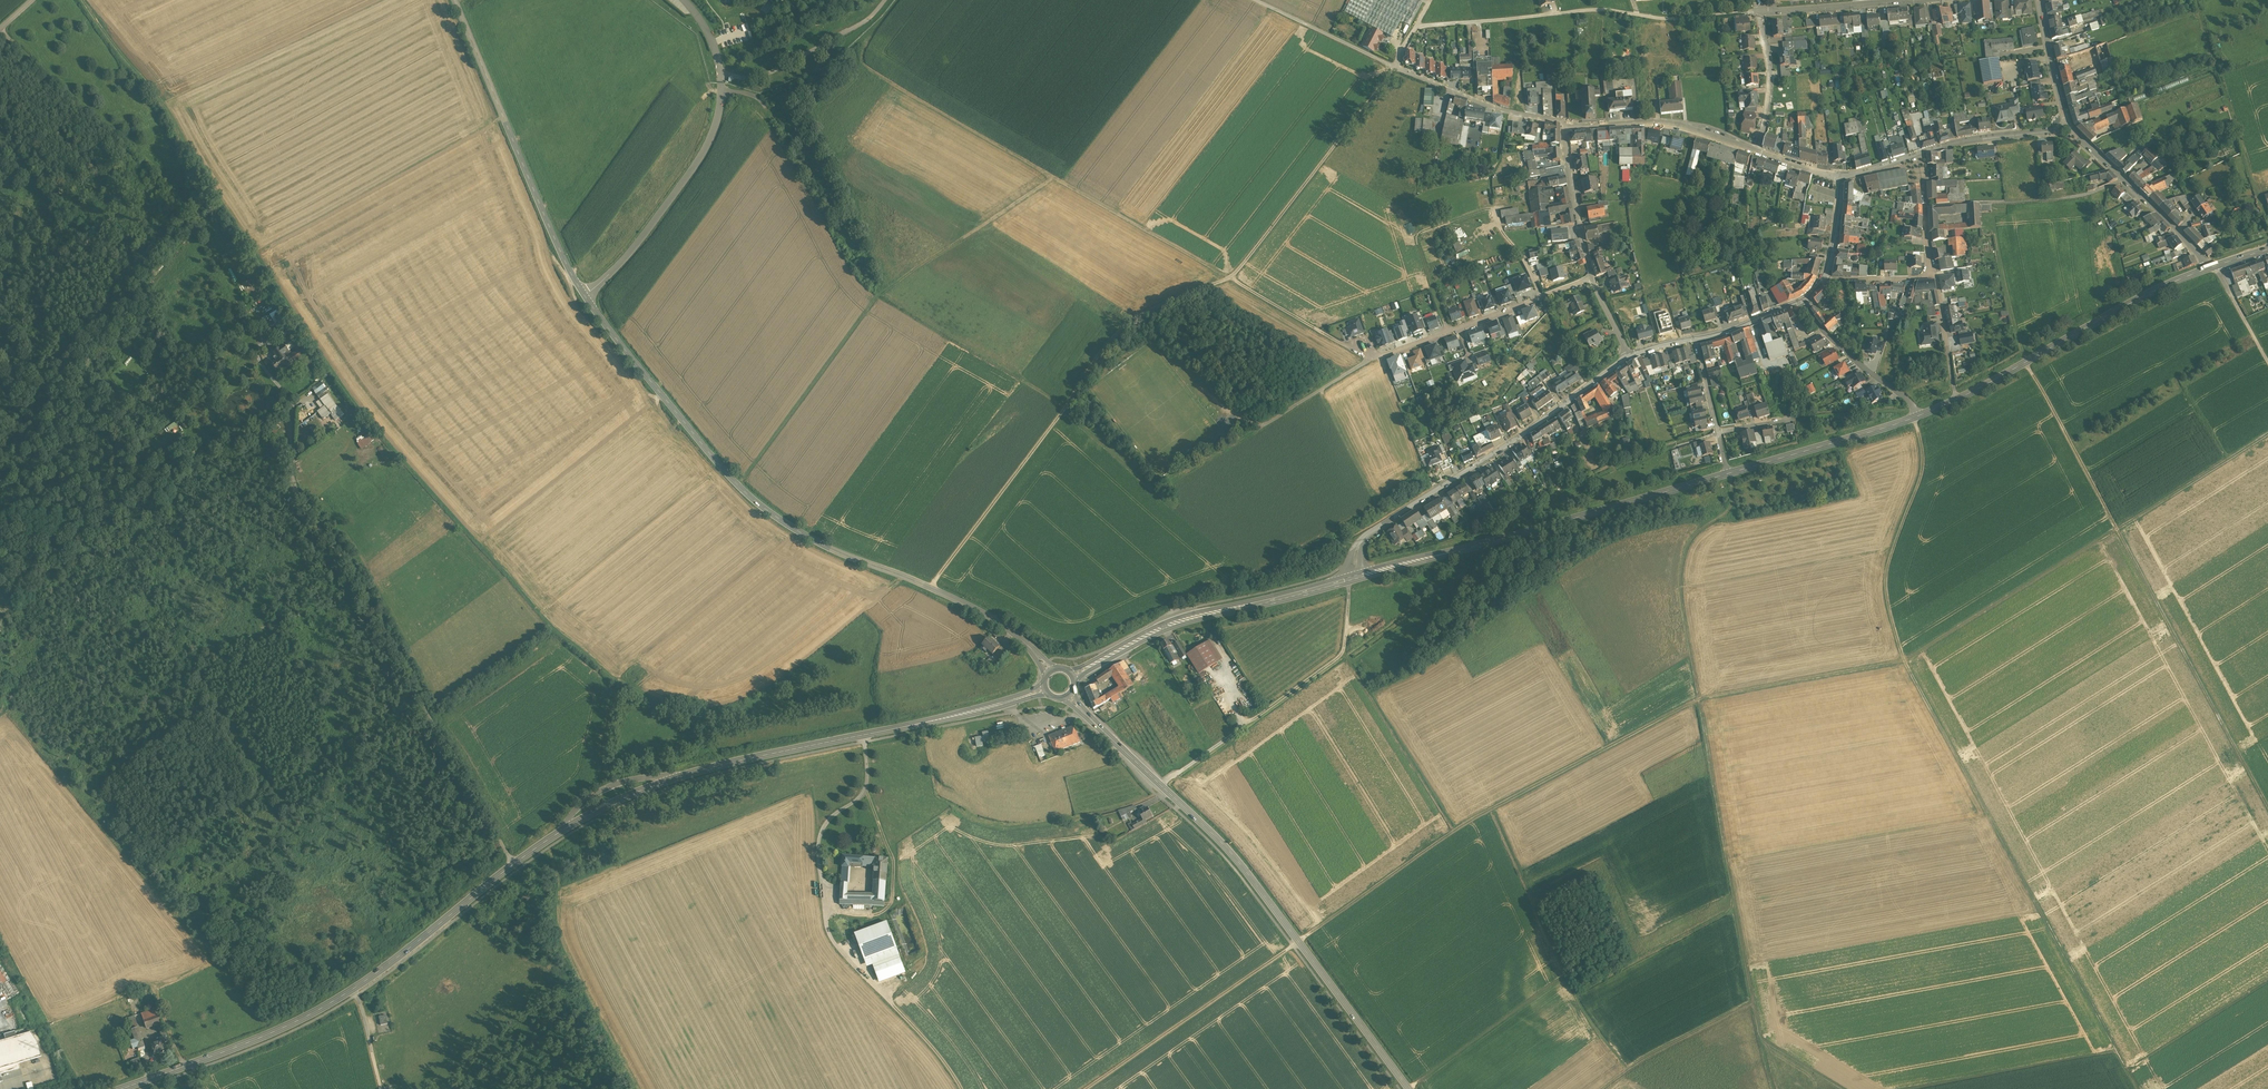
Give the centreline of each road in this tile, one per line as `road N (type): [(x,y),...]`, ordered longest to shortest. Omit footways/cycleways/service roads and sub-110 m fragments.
road 1 (track): [(2267,434),(1905,661),(1700,699),(1477,817),(1088,1088)]
road 2 (secondary): [(1045,688),(644,789),(554,836),(335,1001),(122,1088)]
road 3 (track): [(81,0),(159,98),(361,414),(545,621),(626,692),(689,716),(724,764)]
road 4 (track): [(739,486),(878,298),(1057,179),(866,68),(862,55),(899,0)]
road 5 (track): [(1915,417),(1923,469),(1886,581),(1905,661),(2116,1050)]
road 6 (track): [(1994,217),(2026,362),(2267,804)]
road 7 (tertiary): [(584,295),(757,503),(819,544),(992,617),(1050,671)]
road 8 (track): [(1728,473),(1730,508),(1690,544),(1681,594),(1755,1005)]
road 9 (secondary): [(1409,1088),(1237,861),(1068,696)]
road 10 (track): [(291,402),(256,358),(250,316),(184,204),(1,30)]
road 11 (track): [(183,1067),(154,991),(210,965),(209,954),(12,717),(0,720)]
road 12 (track): [(1714,522),(1702,516),(1595,548),(1421,670),(1367,691)]
road 13 (track): [(790,773),(873,762),(1001,825),(1106,813),(1165,790)]
road 14 (secondary): [(1728,473),(1361,577)]
road 15 (track): [(1396,68),(1233,280),(1316,328)]
road 16 (residential): [(1361,577),(1358,551),(1367,535),(1545,421),(1629,355)]
road 17 (secondary): [(2208,268),(1915,417)]
road 18 (tertiary): [(454,0),(584,295)]
road 19 (track): [(429,718),(177,906)]
road 20 (track): [(0,534),(256,358)]
road 21 (secondary): [(1361,577),(1184,619),(1073,675)]
road 22 (track): [(1605,1088),(1646,1059),(1755,1005),(1761,1036),(1845,1088)]
road 23 (track): [(1492,809),(1583,1010),(1631,1070)]
road 24 (unclassified): [(723,84),(705,151),(629,254),(584,295)]
road 25 (track): [(1909,1088),(2116,1050),(2138,1088)]
road 26 (residential): [(1592,279),(1372,360)]
road 27 (residential): [(1826,278),(1929,277),(1922,152)]
road 28 (track): [(1343,653),(1455,830)]
road 29 (track): [(1057,179),(1233,280)]
road 30 (tertiary): [(2208,268),(2068,128)]
road 31 (secondary): [(1915,417),(1728,473)]
road 32 (residential): [(1566,123),(1682,127),(1757,151)]
road 33 (track): [(1409,1088),(1567,975)]
road 34 (track): [(1350,580),(1342,655),(1248,723)]
road 35 (track): [(1736,907),(1575,992)]
road 36 (residential): [(1396,68),(1504,111),(1566,123)]
road 37 (track): [(1348,661),(1412,617),(1477,544)]
road 38 (track): [(2267,981),(2128,1071)]
road 39 (residential): [(1921,0),(1757,11)]
road 40 (residential): [(1915,417),(1905,396),(1856,362),(1800,303)]
road 41 (residential): [(1592,279),(1566,123)]
road 42 (track): [(1396,68),(1255,0)]
road 43 (residential): [(1922,152),(2068,128)]
road 44 (residential): [(1757,151),(1772,70),(1757,11)]
road 45 (tertiary): [(2068,128),(2040,0)]
road 46 (track): [(2048,200),(1925,205)]
road 47 (track): [(963,1088),(884,996)]
road 48 (track): [(1794,420),(1913,411)]

